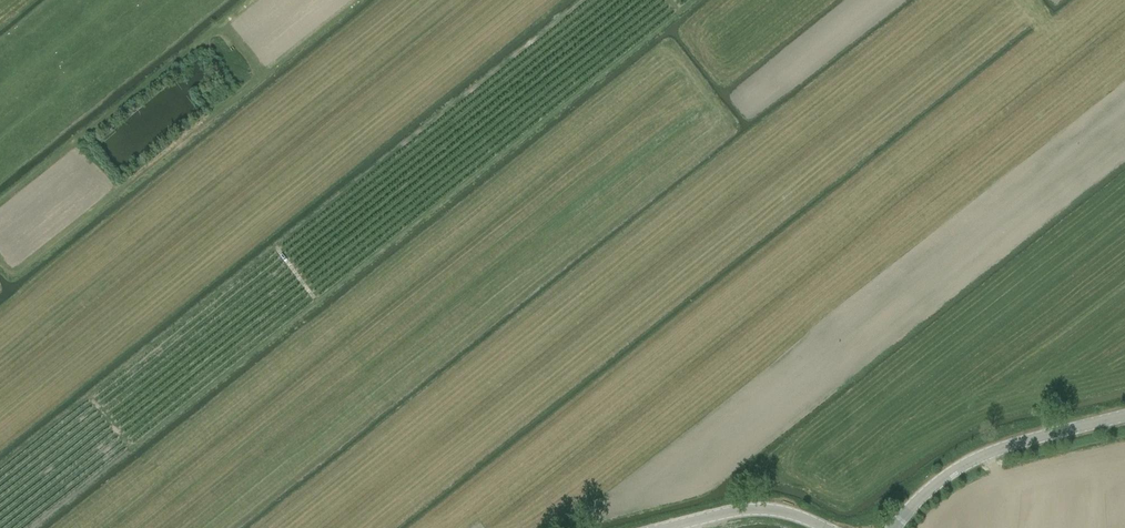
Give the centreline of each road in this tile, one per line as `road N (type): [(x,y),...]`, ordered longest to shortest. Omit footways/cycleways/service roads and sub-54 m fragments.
road 1 (tertiary): [(896,527),(951,475),(987,457),(1124,417)]
road 2 (tertiary): [(677,527),(748,511),(818,527)]

